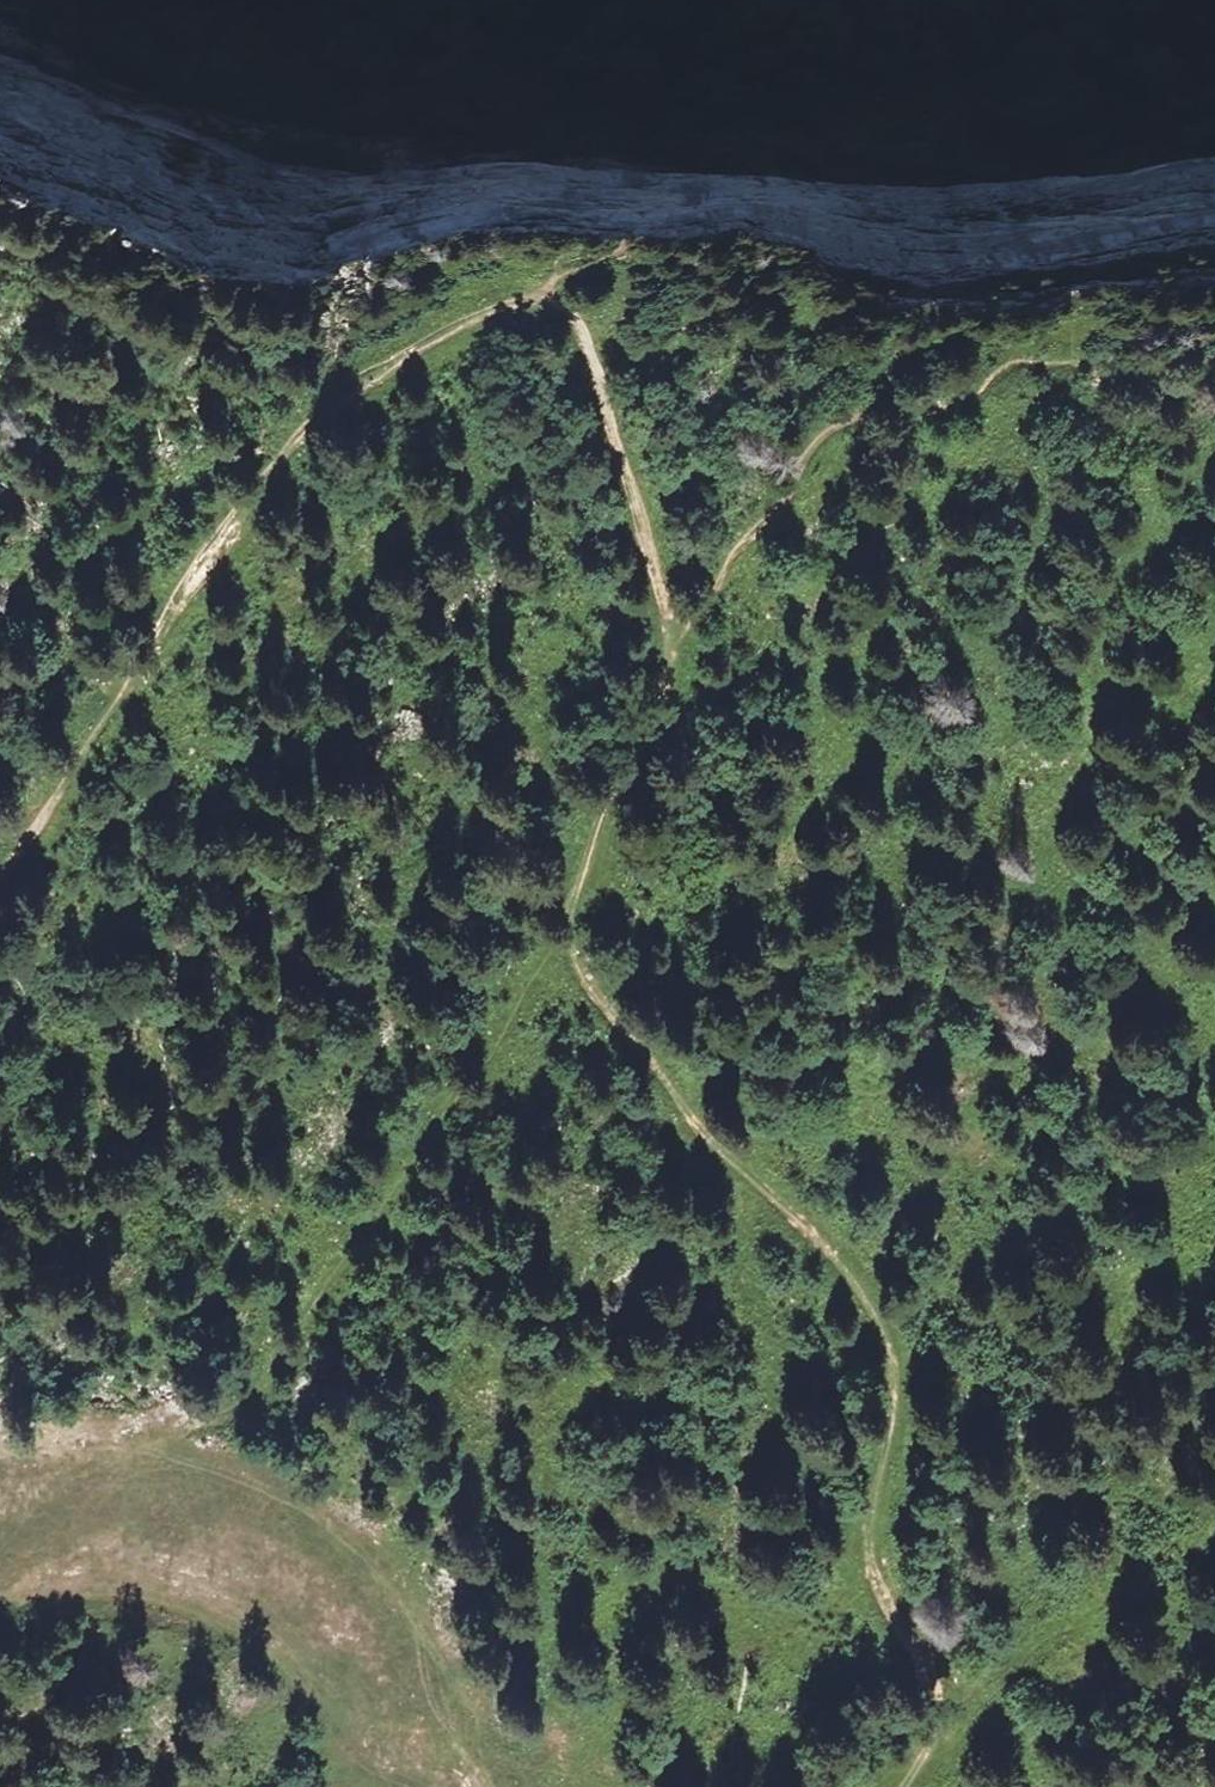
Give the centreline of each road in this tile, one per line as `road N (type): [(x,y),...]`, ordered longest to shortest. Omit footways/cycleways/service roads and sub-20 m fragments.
road 1 (track): [(904,1786),(940,1706),(938,1675),(873,1587),(865,1542),(901,1421),(889,1335),(860,1288),(674,1103),(610,1023),(578,970),(571,903)]
road 2 (track): [(678,619),(575,332),(527,281),(480,296),(389,353),(287,454)]
road 3 (track): [(571,903),(678,619)]
road 4 (track): [(287,454),(125,683)]
road 5 (track): [(125,683),(0,857)]

